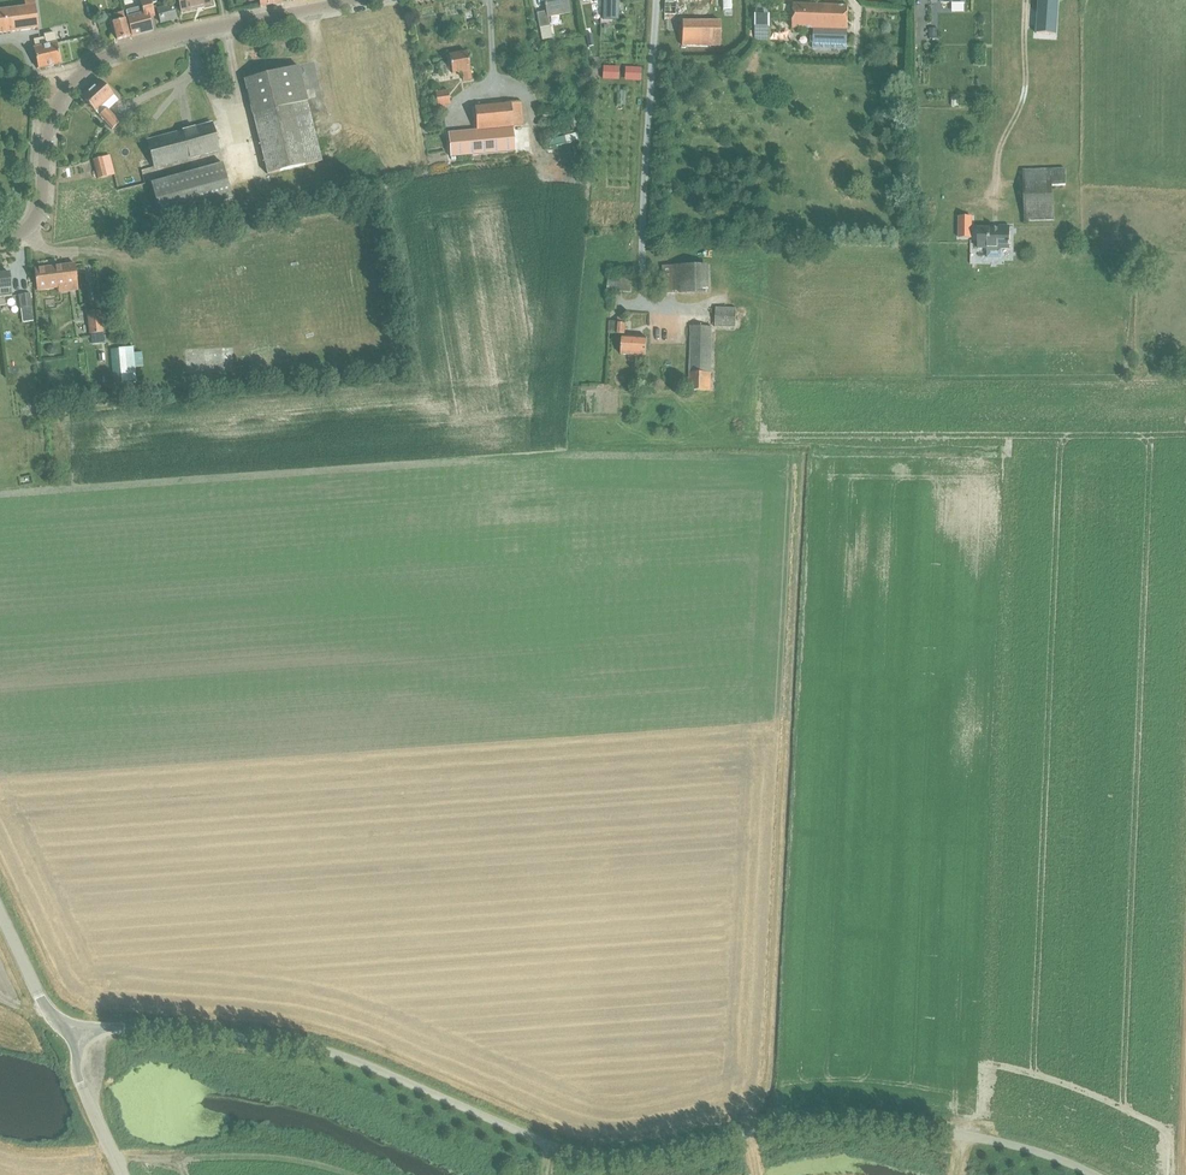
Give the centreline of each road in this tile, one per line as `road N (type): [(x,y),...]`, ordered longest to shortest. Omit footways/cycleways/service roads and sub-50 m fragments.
road 1 (unclassified): [(1093,1174),(1002,1143),(839,1118),(638,1157),(588,1157),(316,1049),(125,1027),(74,1035)]
road 2 (residential): [(0,239),(37,217),(50,119),(96,62),(227,25),(362,0)]
road 3 (tertiary): [(122,1174),(80,1084),(74,1035)]
road 4 (tertiary): [(74,1035),(40,998),(0,913)]

